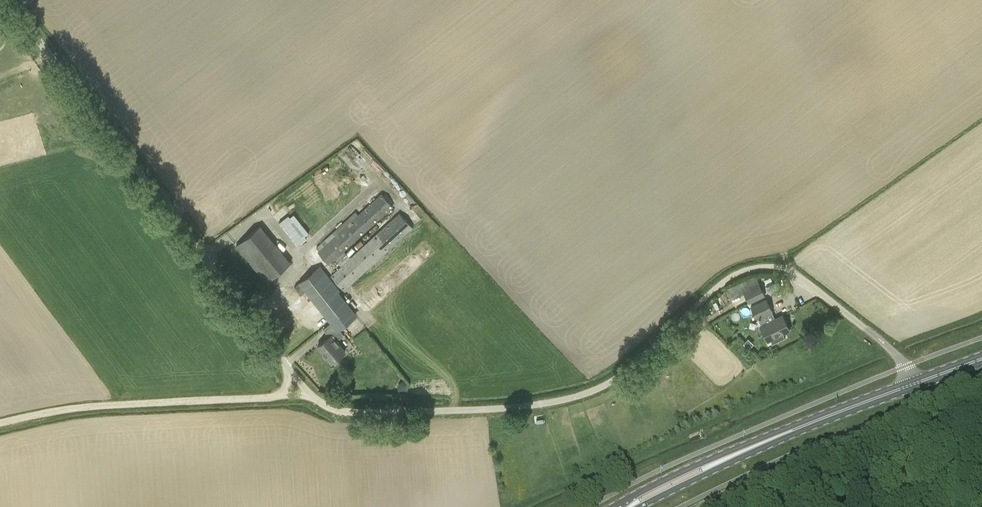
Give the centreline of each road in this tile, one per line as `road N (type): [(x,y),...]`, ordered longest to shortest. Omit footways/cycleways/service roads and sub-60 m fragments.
road 1 (unclassified): [(915,383),(887,347),(803,280),(755,268),(723,283),(596,390),(515,407),(343,413),(310,395),(8,0)]
road 2 (track): [(310,395),(84,407),(0,423)]
road 3 (primary): [(807,424),(701,463),(616,506)]
road 4 (primary): [(641,506),(807,424)]

